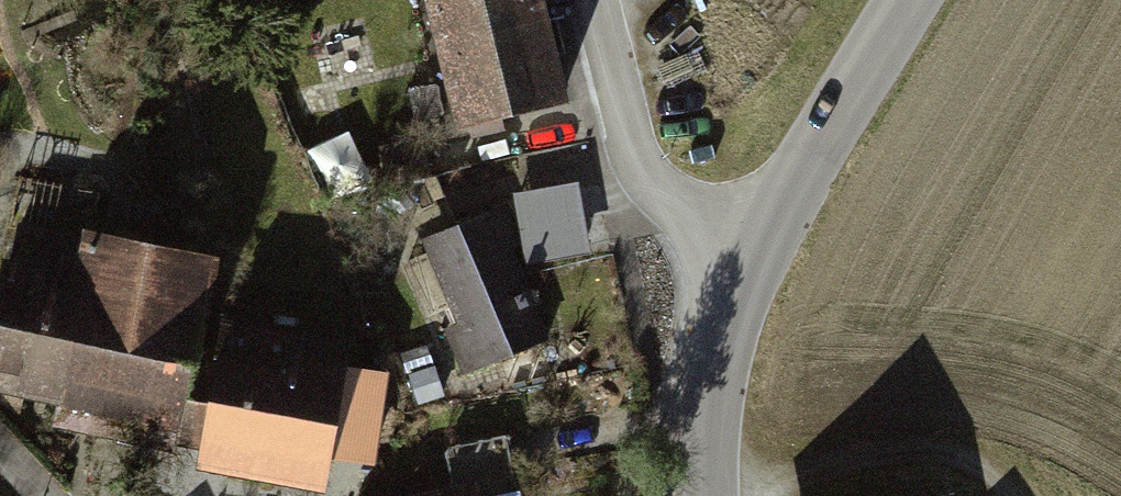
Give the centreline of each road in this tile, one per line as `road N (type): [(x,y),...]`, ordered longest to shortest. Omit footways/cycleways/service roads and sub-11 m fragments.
road 1 (residential): [(753,242),(692,217),(656,190),(591,0)]
road 2 (unclassified): [(905,0),(753,242)]
road 3 (unclassified): [(753,242),(712,375),(708,495)]

